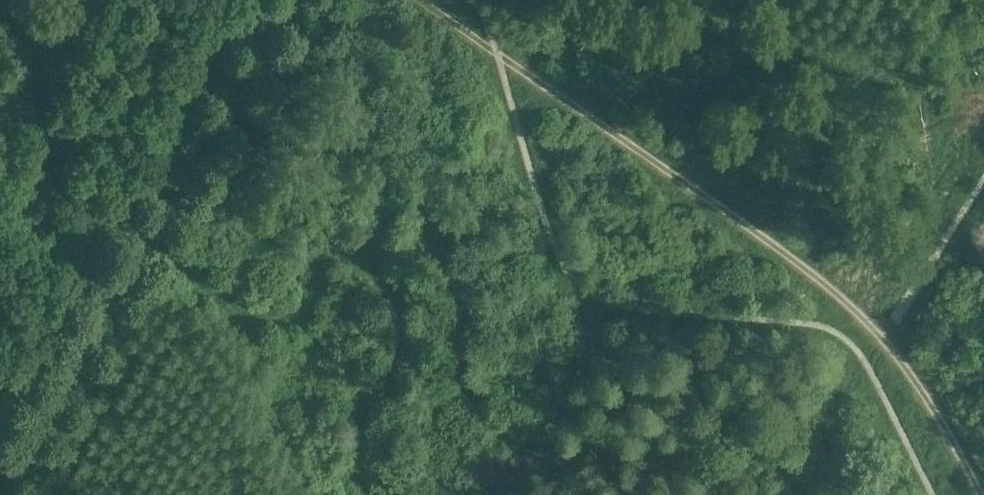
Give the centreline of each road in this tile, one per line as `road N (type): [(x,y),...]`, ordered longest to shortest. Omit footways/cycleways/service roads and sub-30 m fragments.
road 1 (track): [(419,0),(791,257),(882,338)]
road 2 (track): [(0,492),(295,0)]
road 3 (track): [(882,338),(980,494)]

